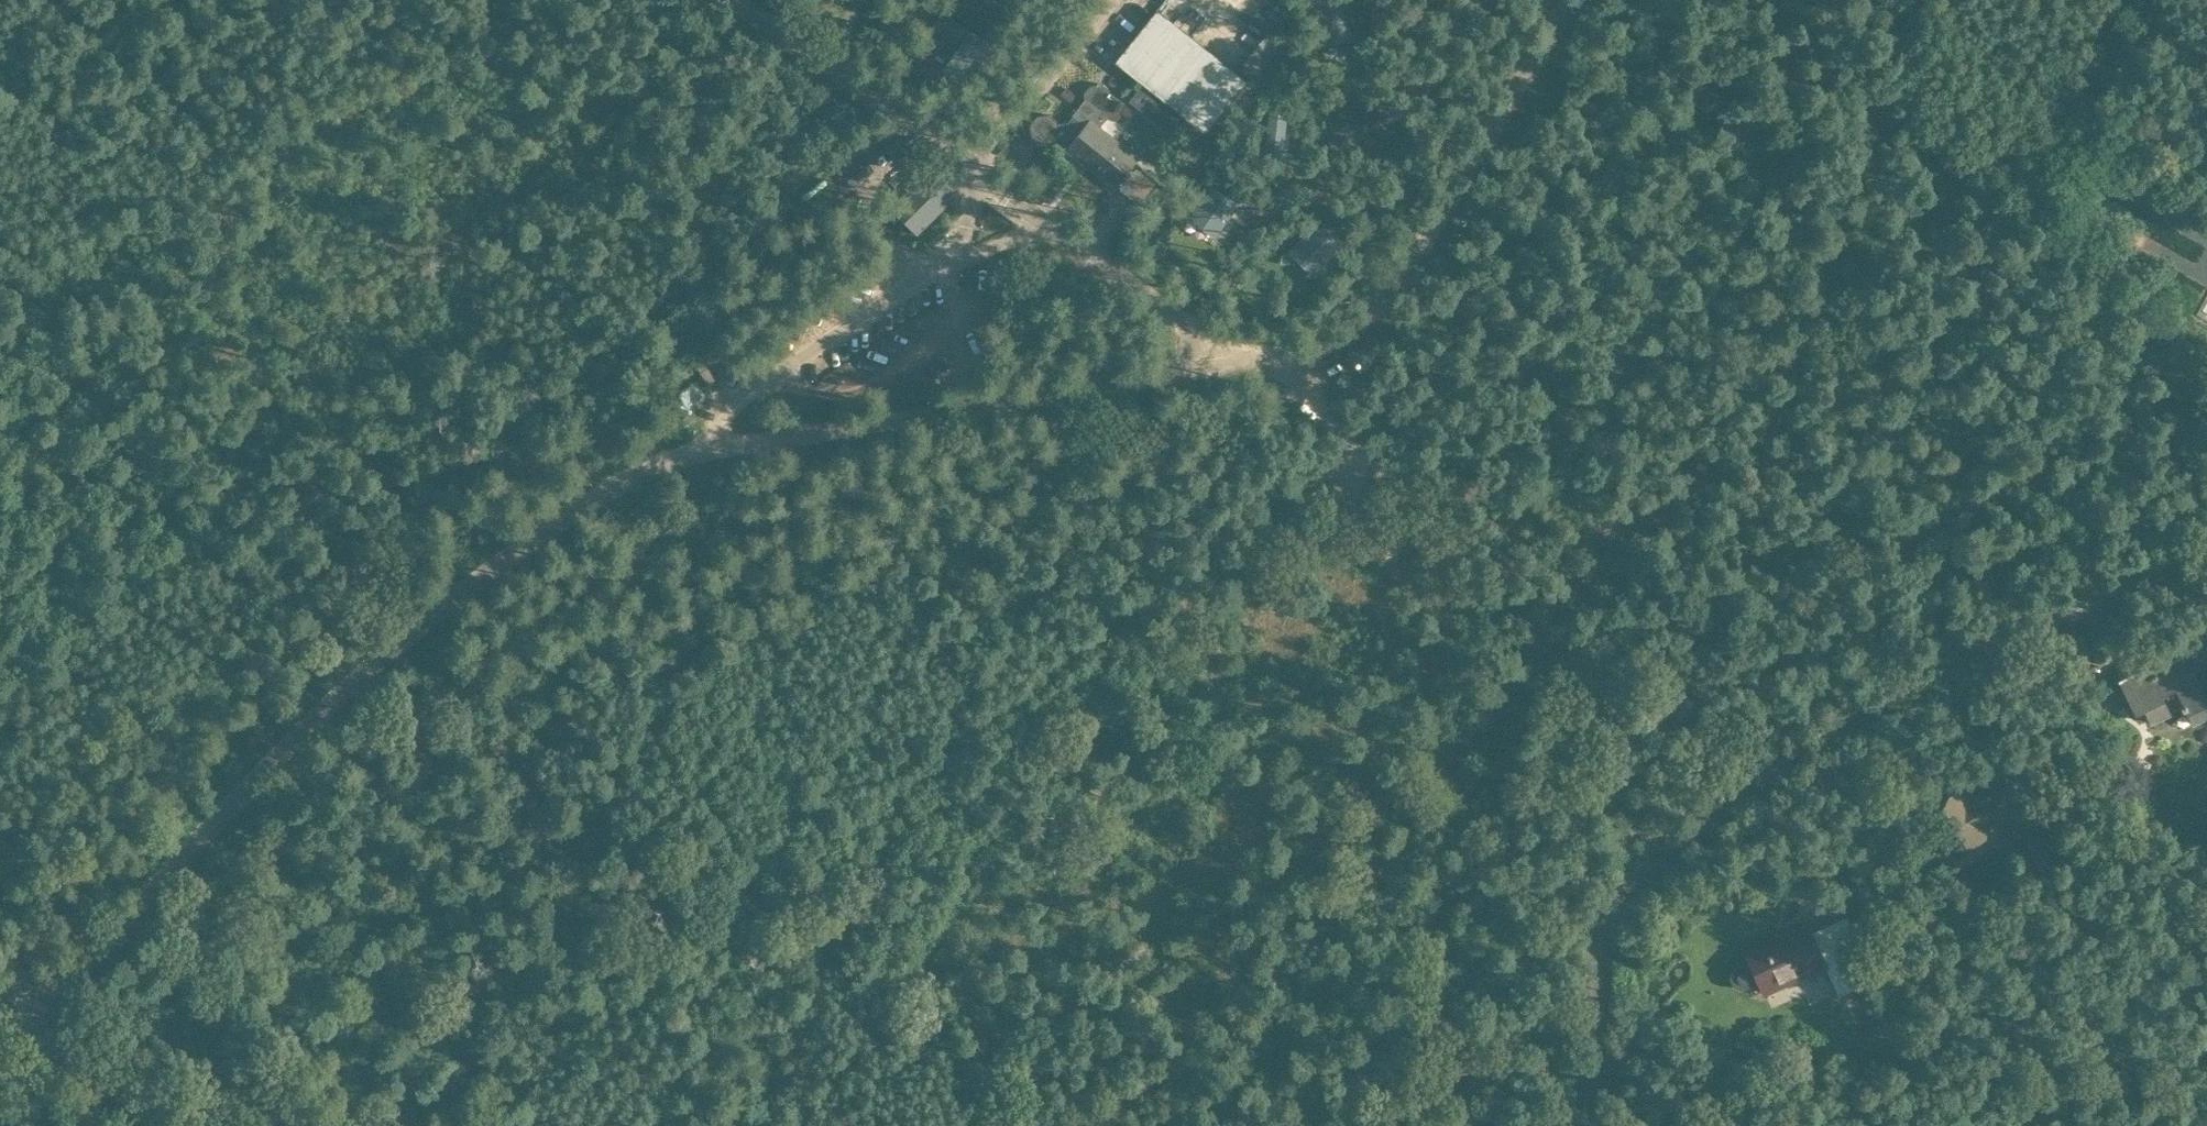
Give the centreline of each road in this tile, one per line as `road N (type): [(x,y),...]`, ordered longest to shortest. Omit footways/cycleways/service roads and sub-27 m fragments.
road 1 (unclassified): [(184,1125),(29,1019),(395,644),(613,486),(713,449)]
road 2 (unclassified): [(1593,1125),(1599,974),(1610,919),(1632,882),(1896,692),(2206,542)]
road 3 (track): [(306,575),(816,179),(918,277)]
road 4 (track): [(1678,687),(1223,349)]
road 5 (unclassified): [(1223,349),(1284,352),(1328,342),(1423,246),(1577,0)]
road 6 (unclassified): [(713,449),(1193,369),(1223,349)]
road 7 (unclassified): [(959,252),(740,403),(723,419),(713,449)]
road 8 (track): [(728,0),(978,178)]
road 9 (track): [(978,178),(1116,0)]
road 10 (unclassified): [(1223,349),(1045,226)]
road 11 (track): [(1453,0),(1385,158)]

